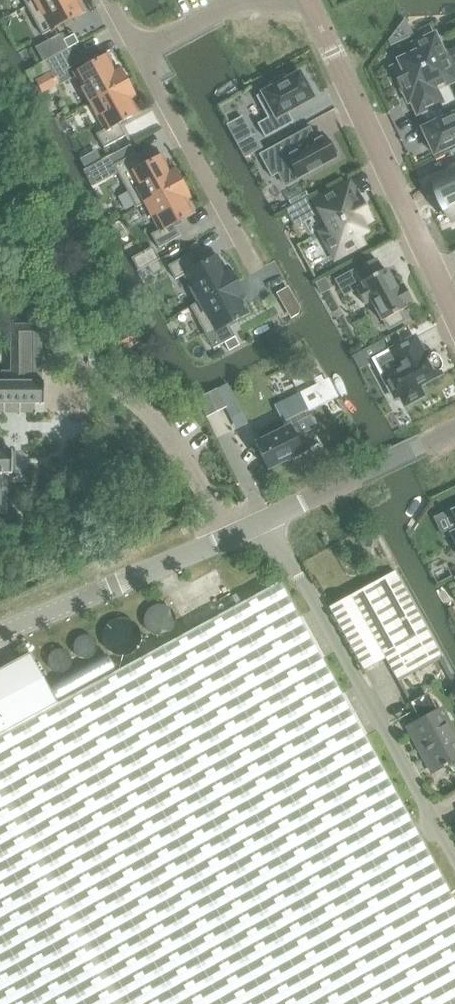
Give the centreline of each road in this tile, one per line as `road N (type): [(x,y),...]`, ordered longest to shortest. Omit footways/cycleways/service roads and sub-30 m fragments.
road 1 (residential): [(454,316),(307,0)]
road 2 (unclassified): [(0,630),(268,521)]
road 3 (residential): [(137,54),(252,266)]
road 4 (residential): [(454,430),(268,521)]

